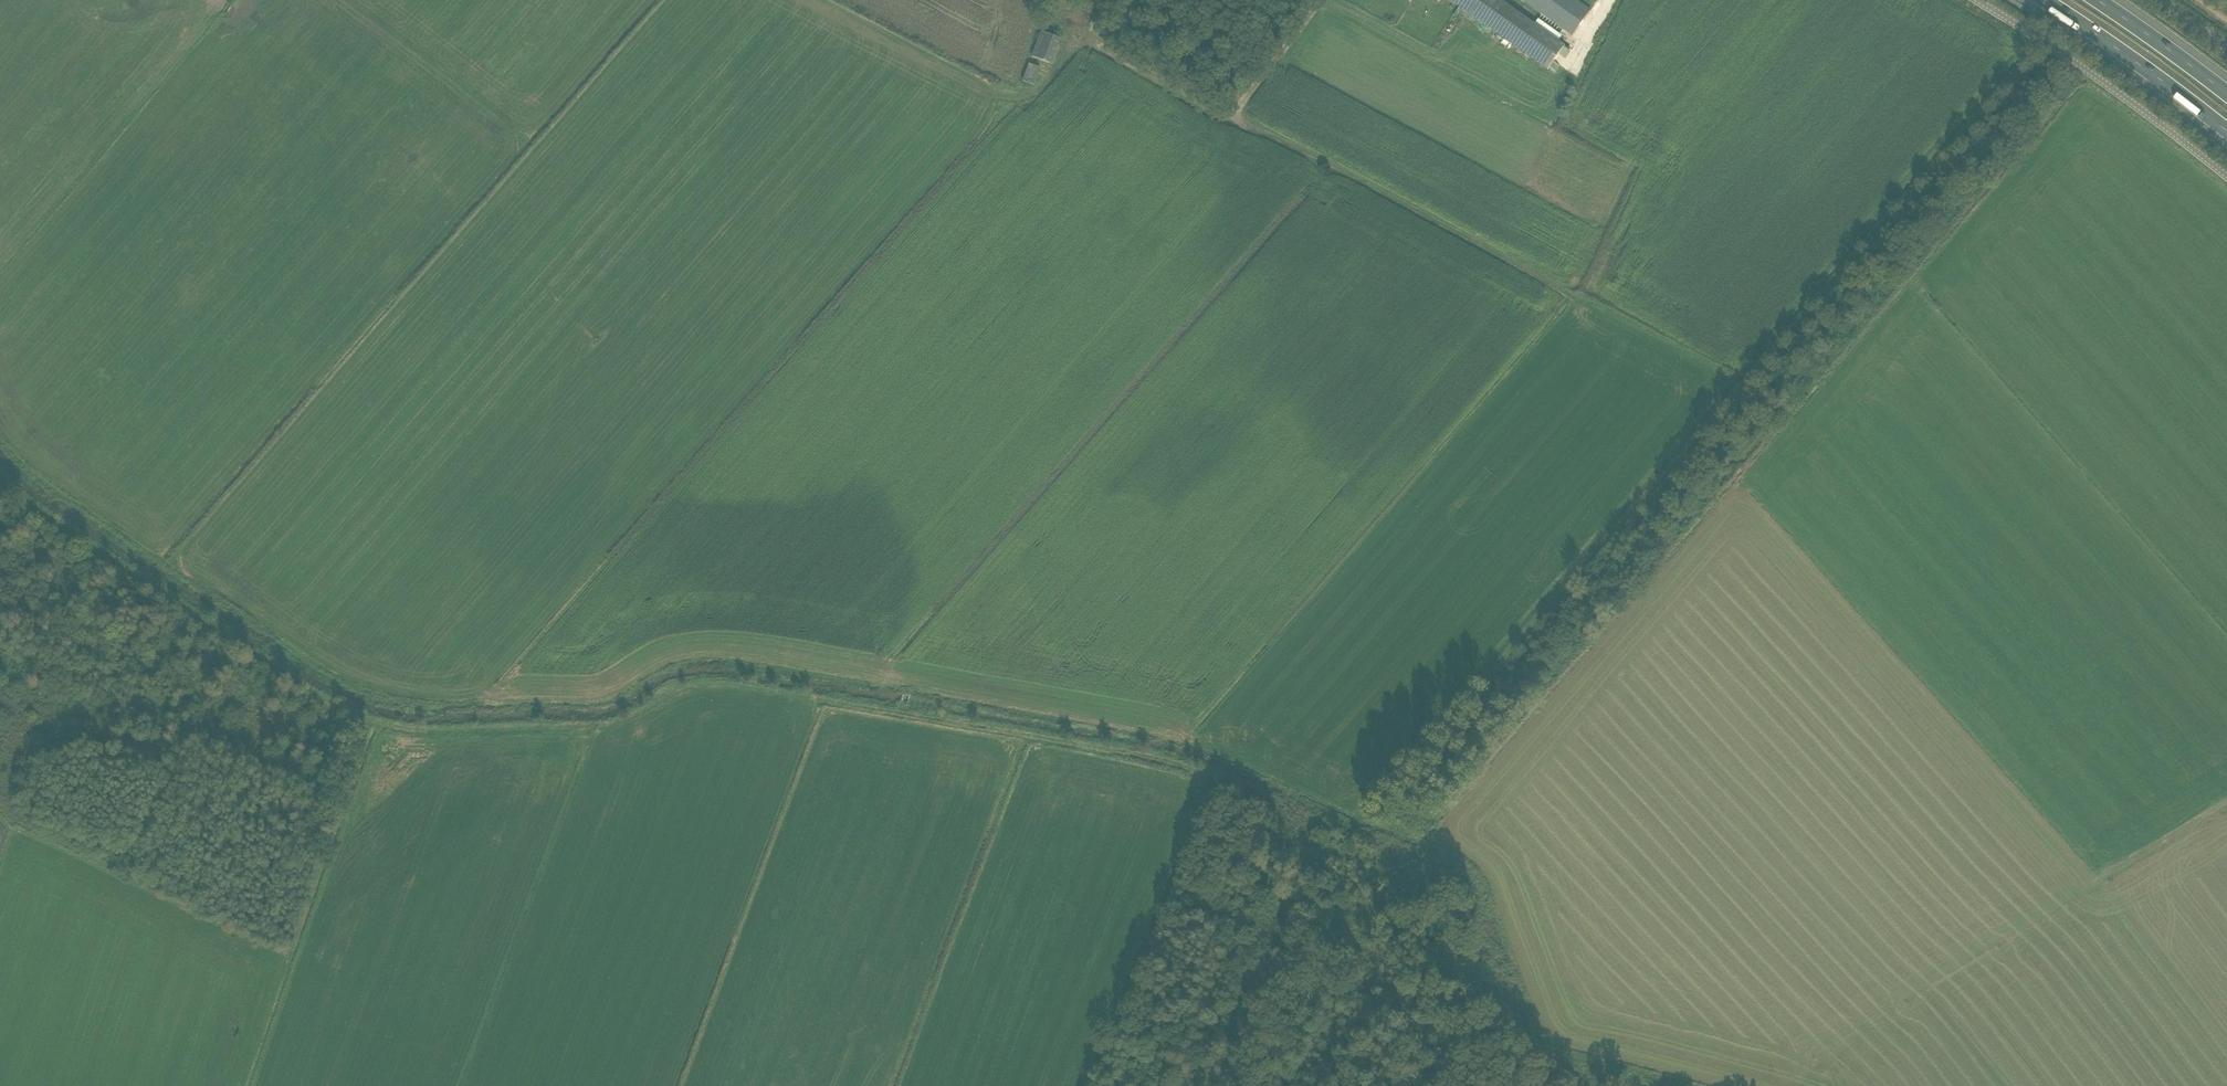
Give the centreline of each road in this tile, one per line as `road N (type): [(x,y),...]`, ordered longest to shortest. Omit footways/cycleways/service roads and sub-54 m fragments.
road 1 (unclassified): [(2226,175),(2072,53),(1975,0)]
road 2 (motorway): [(2036,0),(2226,137)]
road 3 (motorway): [(2226,90),(2102,0)]

